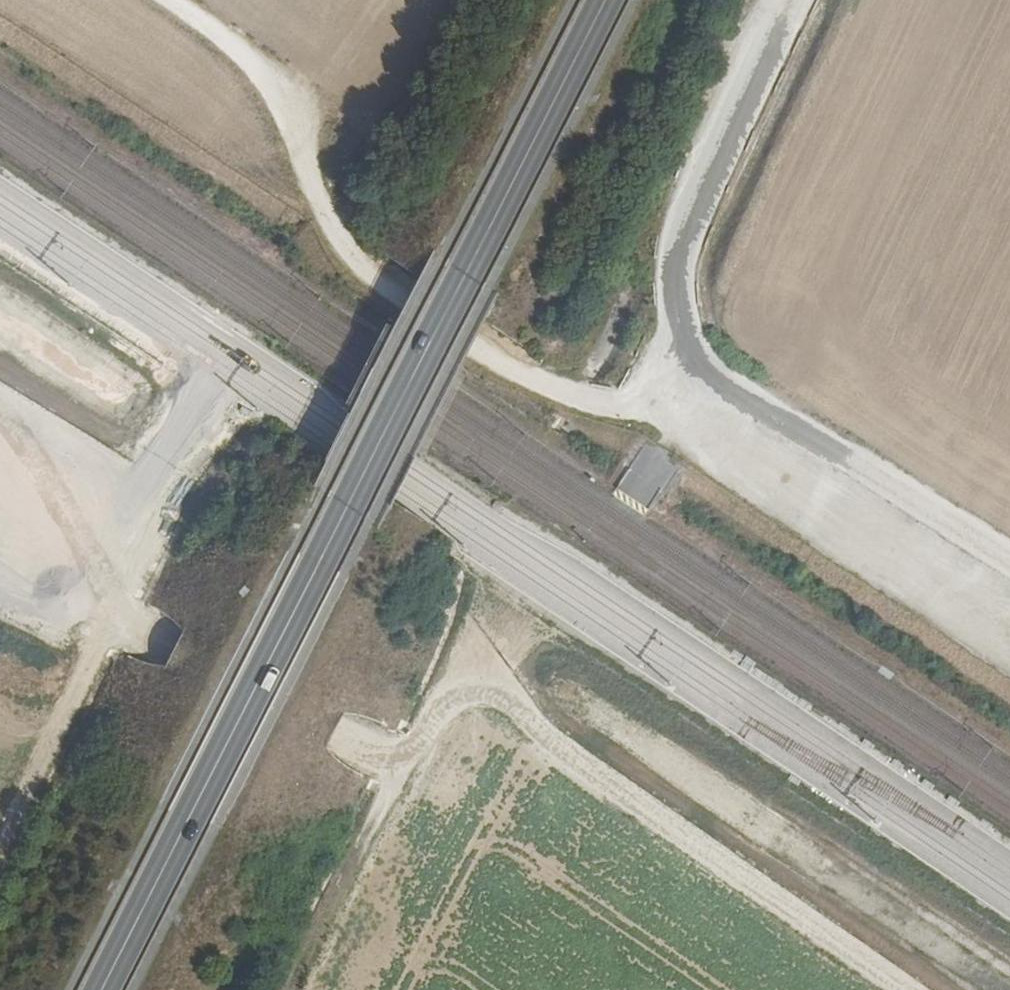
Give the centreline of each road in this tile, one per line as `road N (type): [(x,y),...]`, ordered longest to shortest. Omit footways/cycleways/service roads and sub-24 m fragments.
road 1 (track): [(909,989),(503,699),(468,694),(440,708),(422,744),(393,754),(334,734),(174,651),(118,603),(132,494),(109,456),(0,390)]
road 2 (secondary): [(104,989),(607,0)]
road 3 (track): [(165,0),(262,65),(334,226),(369,275),(525,376),(570,391),(626,399),(723,387),(769,407),(1009,569)]
road 4 (track): [(723,387),(679,302),(678,267),(690,211),(789,0)]

